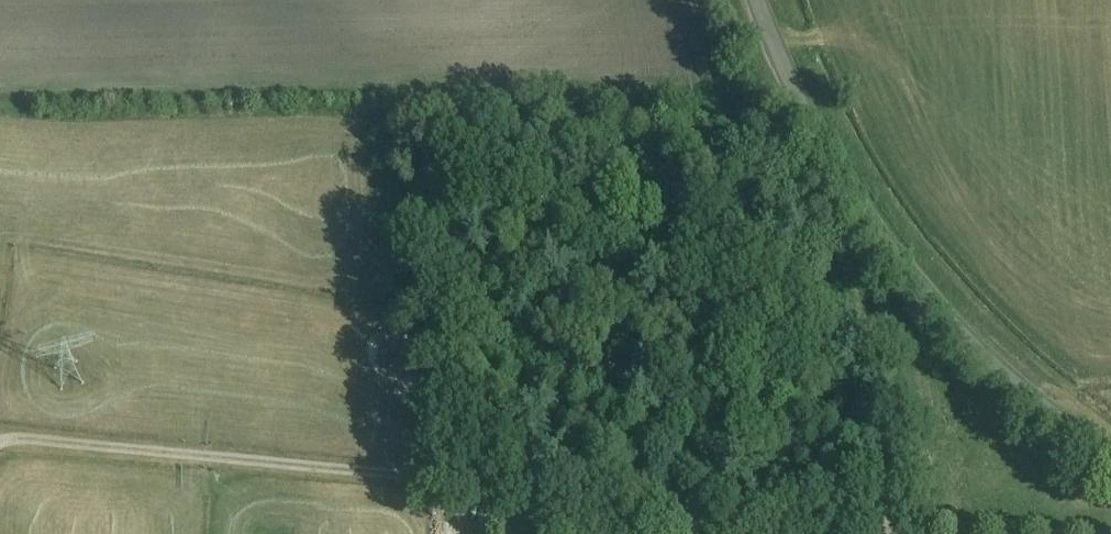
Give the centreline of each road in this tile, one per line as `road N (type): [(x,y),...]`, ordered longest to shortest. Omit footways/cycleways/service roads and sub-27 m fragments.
road 1 (track): [(1053,533),(18,434),(0,440)]
road 2 (track): [(796,96),(727,109),(514,96),(410,107),(390,125),(401,260),(379,288),(0,231)]
road 3 (unclassified): [(1110,455),(1022,391),(920,291),(841,181),(756,0)]

